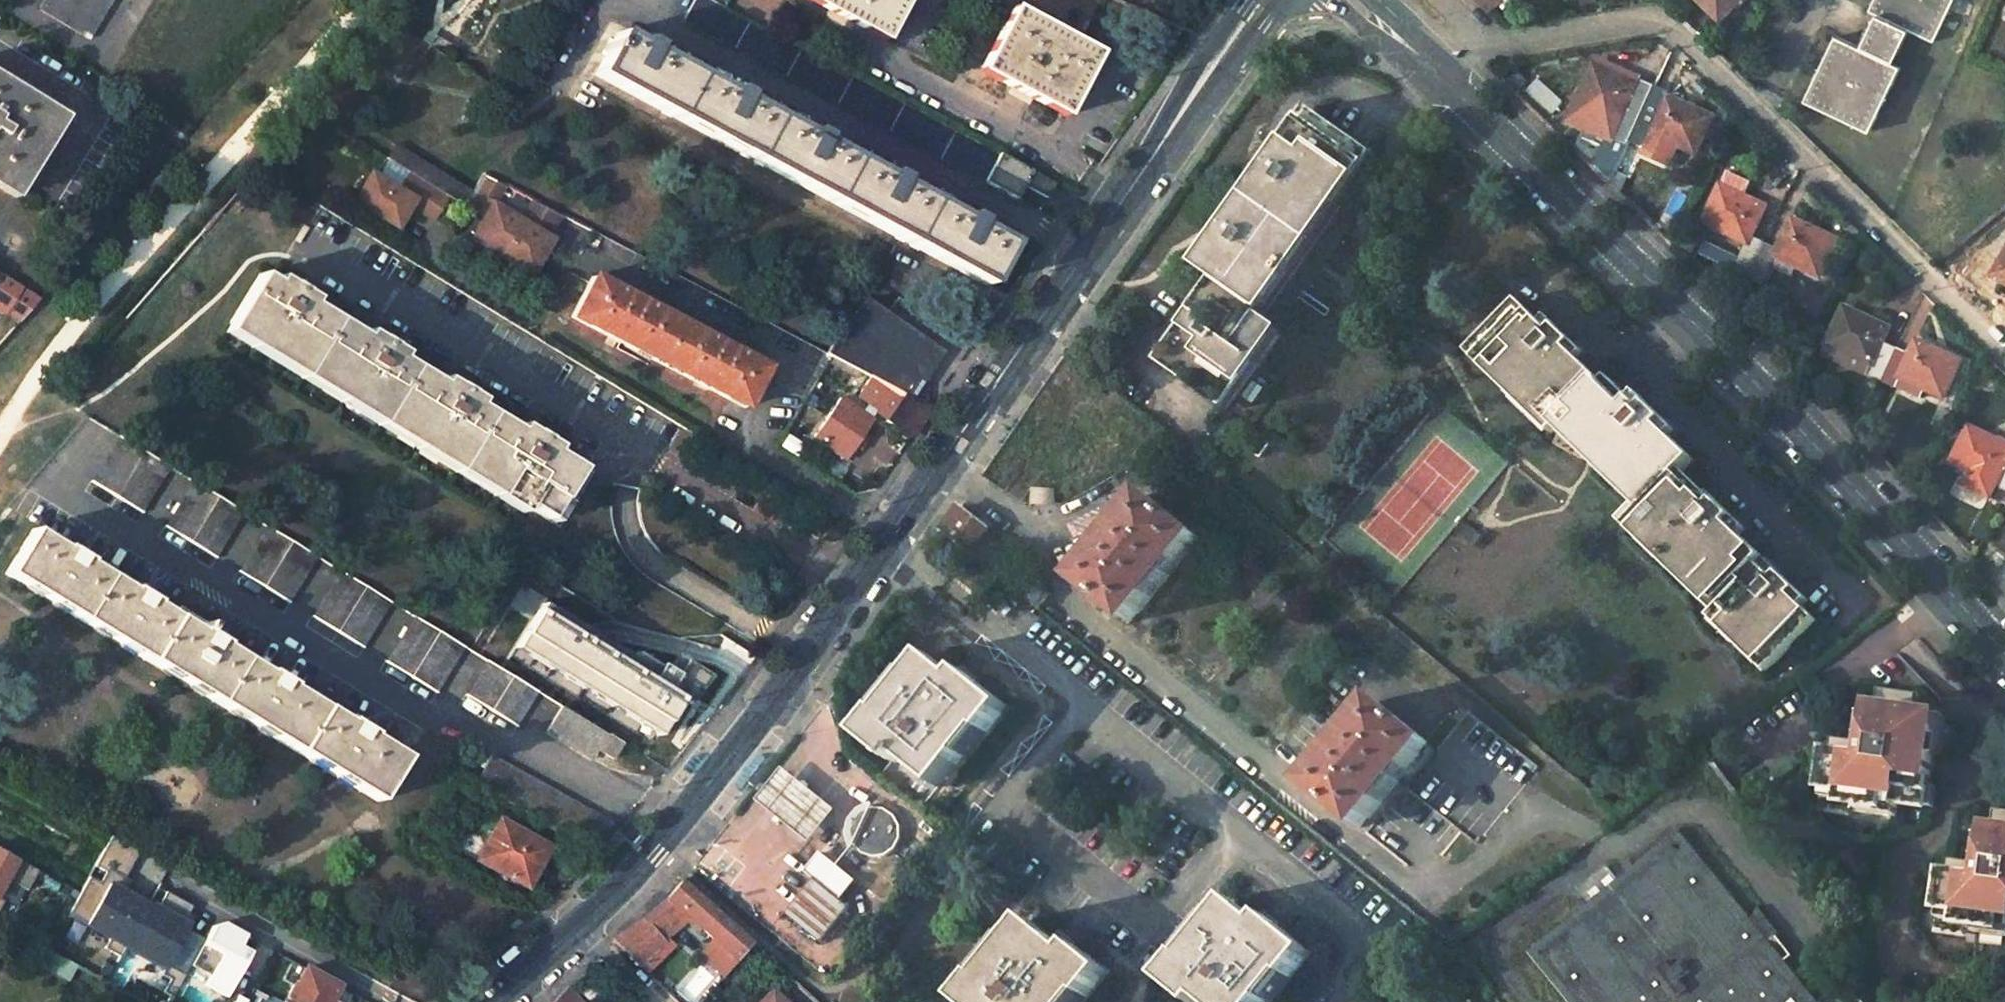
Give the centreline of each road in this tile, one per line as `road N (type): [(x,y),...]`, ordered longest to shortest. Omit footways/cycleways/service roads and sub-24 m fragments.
road 1 (tertiary): [(1266,0),(721,768),(616,891),(487,1001)]
road 2 (residential): [(1357,0),(1736,363),(2004,653)]

